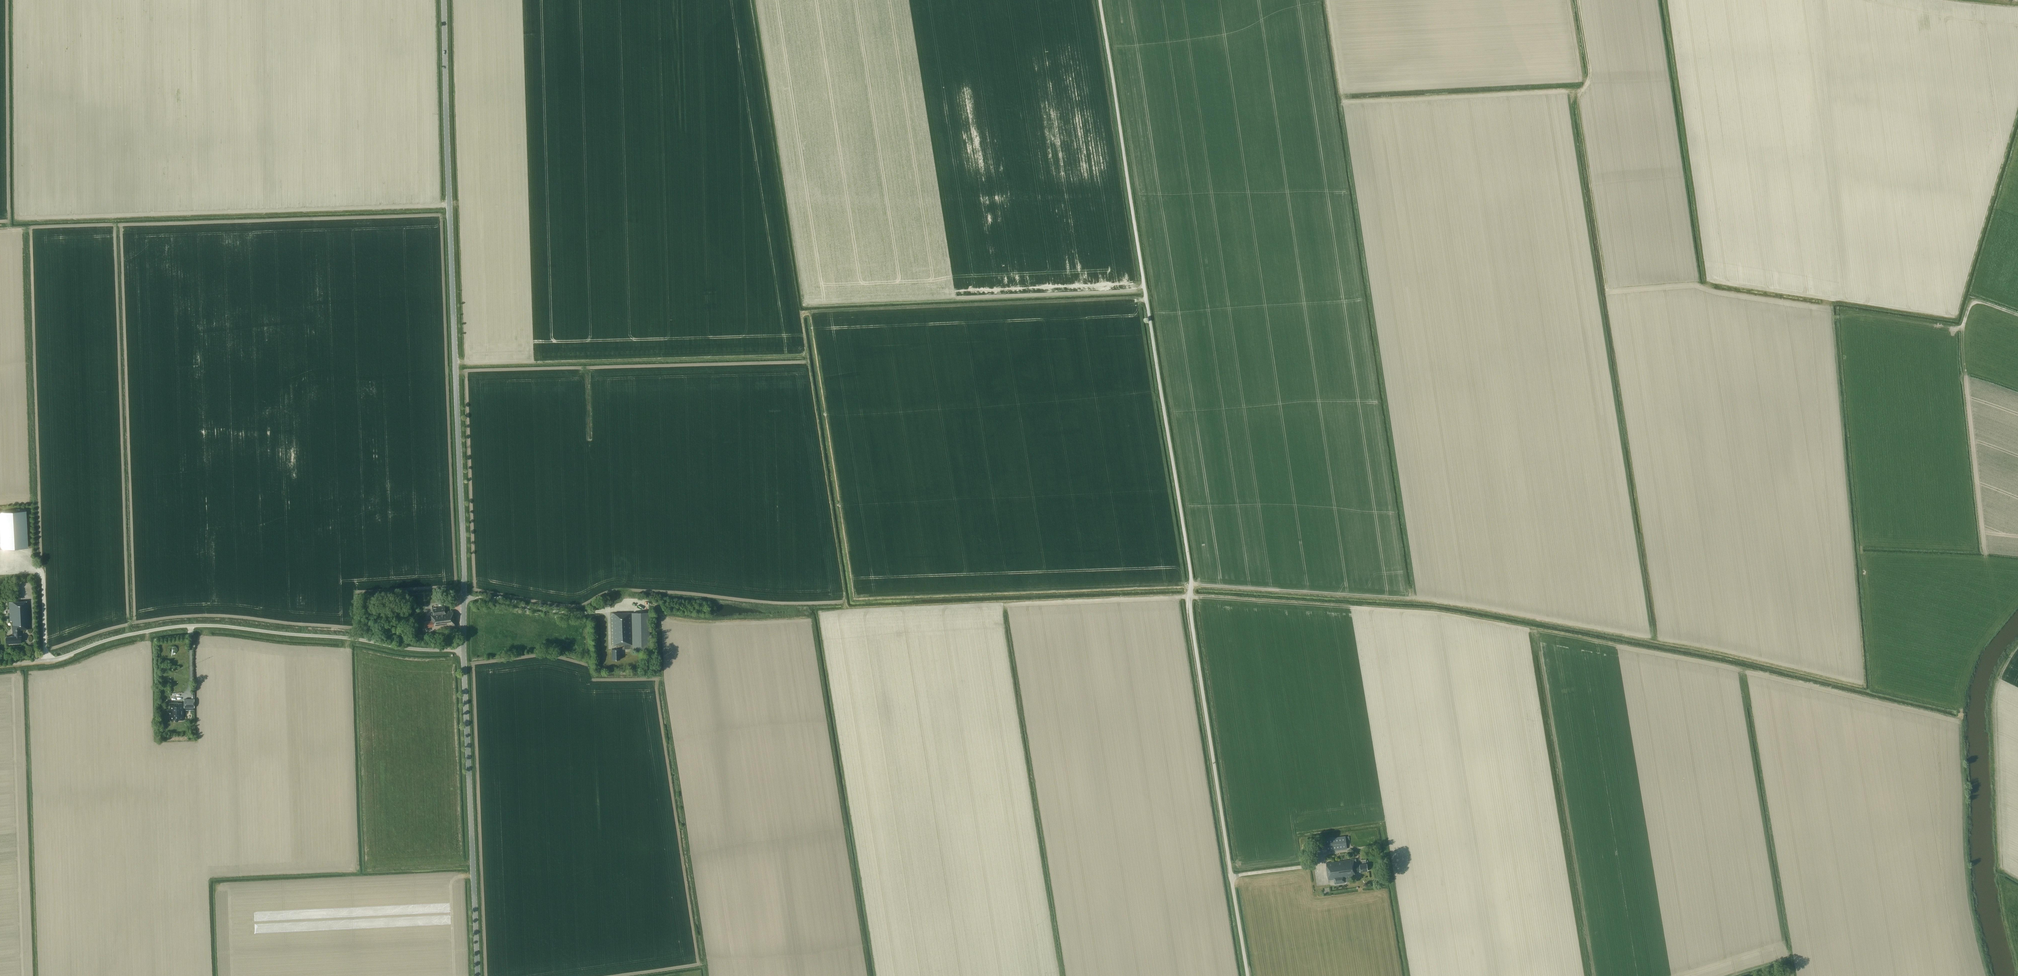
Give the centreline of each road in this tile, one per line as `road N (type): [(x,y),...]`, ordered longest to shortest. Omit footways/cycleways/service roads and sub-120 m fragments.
road 1 (unclassified): [(1248,975),(1100,0)]
road 2 (tertiary): [(478,975),(445,0)]

